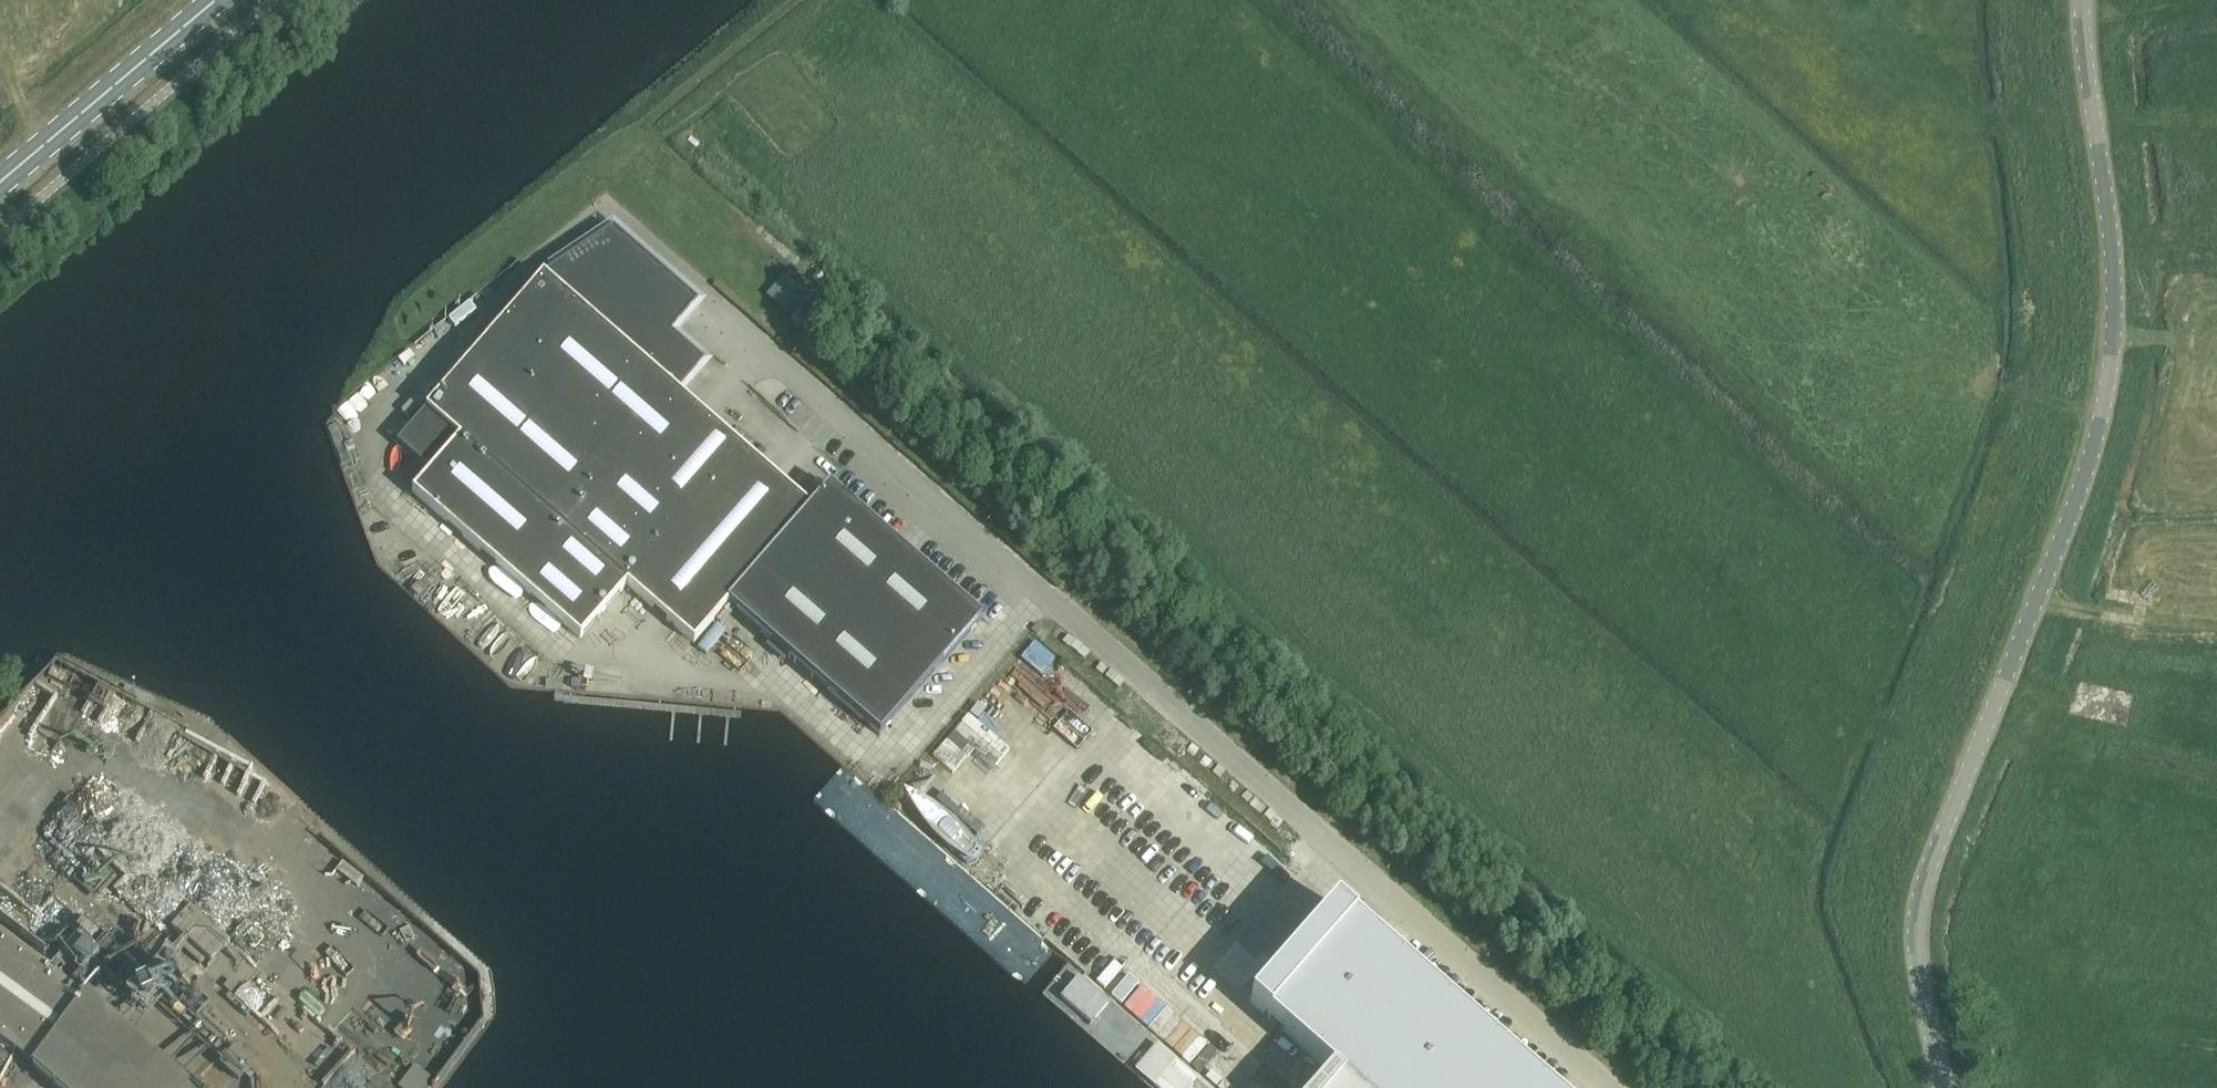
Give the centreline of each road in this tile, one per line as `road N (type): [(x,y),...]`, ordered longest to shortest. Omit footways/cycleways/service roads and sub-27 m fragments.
road 1 (unclassified): [(1611,1087),(721,311)]
road 2 (unclassified): [(1942,1087),(1919,974),(1922,896),(2067,524),(2110,368),(2113,276),(2082,0)]
road 3 (primary): [(0,182),(215,0)]

